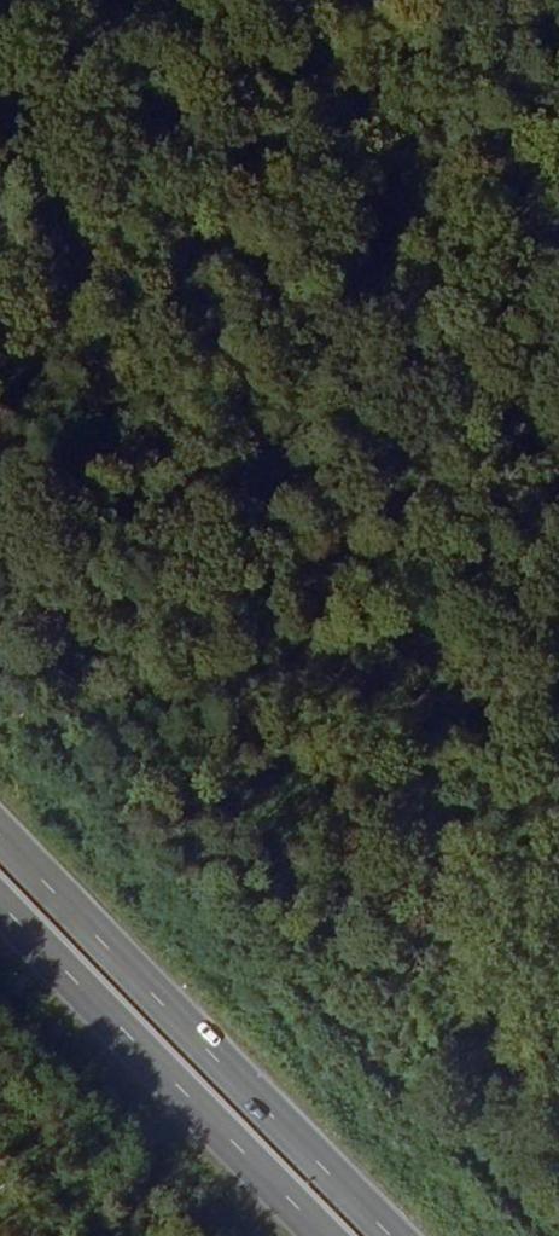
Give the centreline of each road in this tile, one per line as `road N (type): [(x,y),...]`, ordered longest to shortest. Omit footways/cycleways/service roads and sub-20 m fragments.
road 1 (track): [(558,617),(0,733)]
road 2 (trunk): [(390,1235),(0,848)]
road 3 (trunk): [(0,915),(327,1235)]

